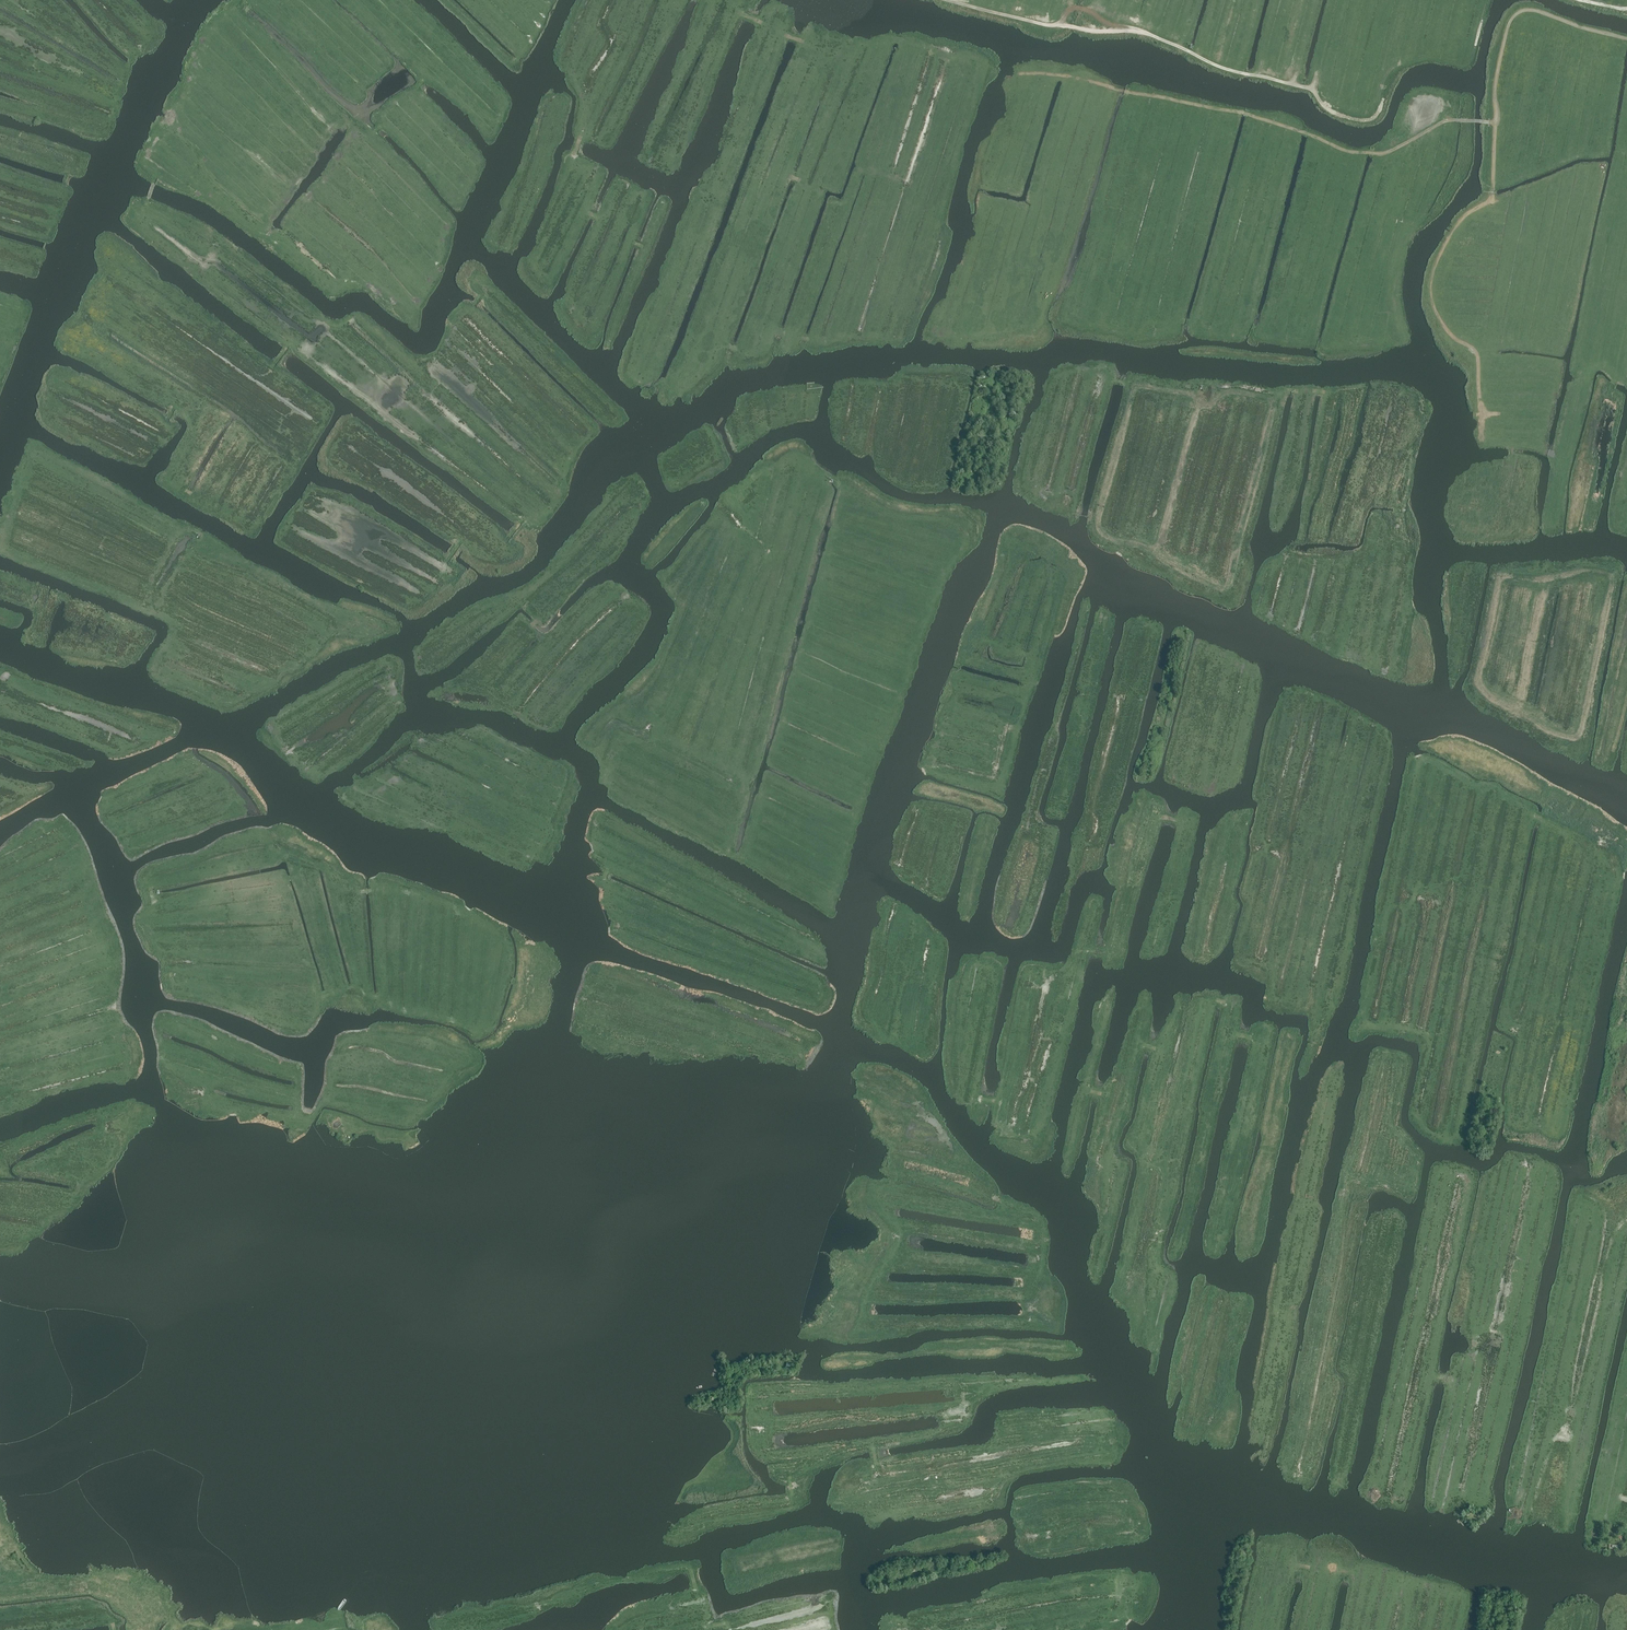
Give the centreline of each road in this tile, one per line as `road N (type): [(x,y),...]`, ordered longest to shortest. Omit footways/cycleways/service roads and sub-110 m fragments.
road 1 (track): [(1116,89),(1241,112),(1348,151),(1380,154),(1453,120),(1496,121),(1503,38),(1523,11),(1626,38)]
road 2 (track): [(1327,103),(1307,87),(1224,68),(1089,10),(1070,10),(1056,26),(952,0)]
road 3 (track): [(1481,441),(1477,352),(1434,310),(1432,280),(1457,225),(1492,201),(1496,121)]
road 4 (track): [(144,212),(155,179),(144,157),(198,41),(237,0)]

